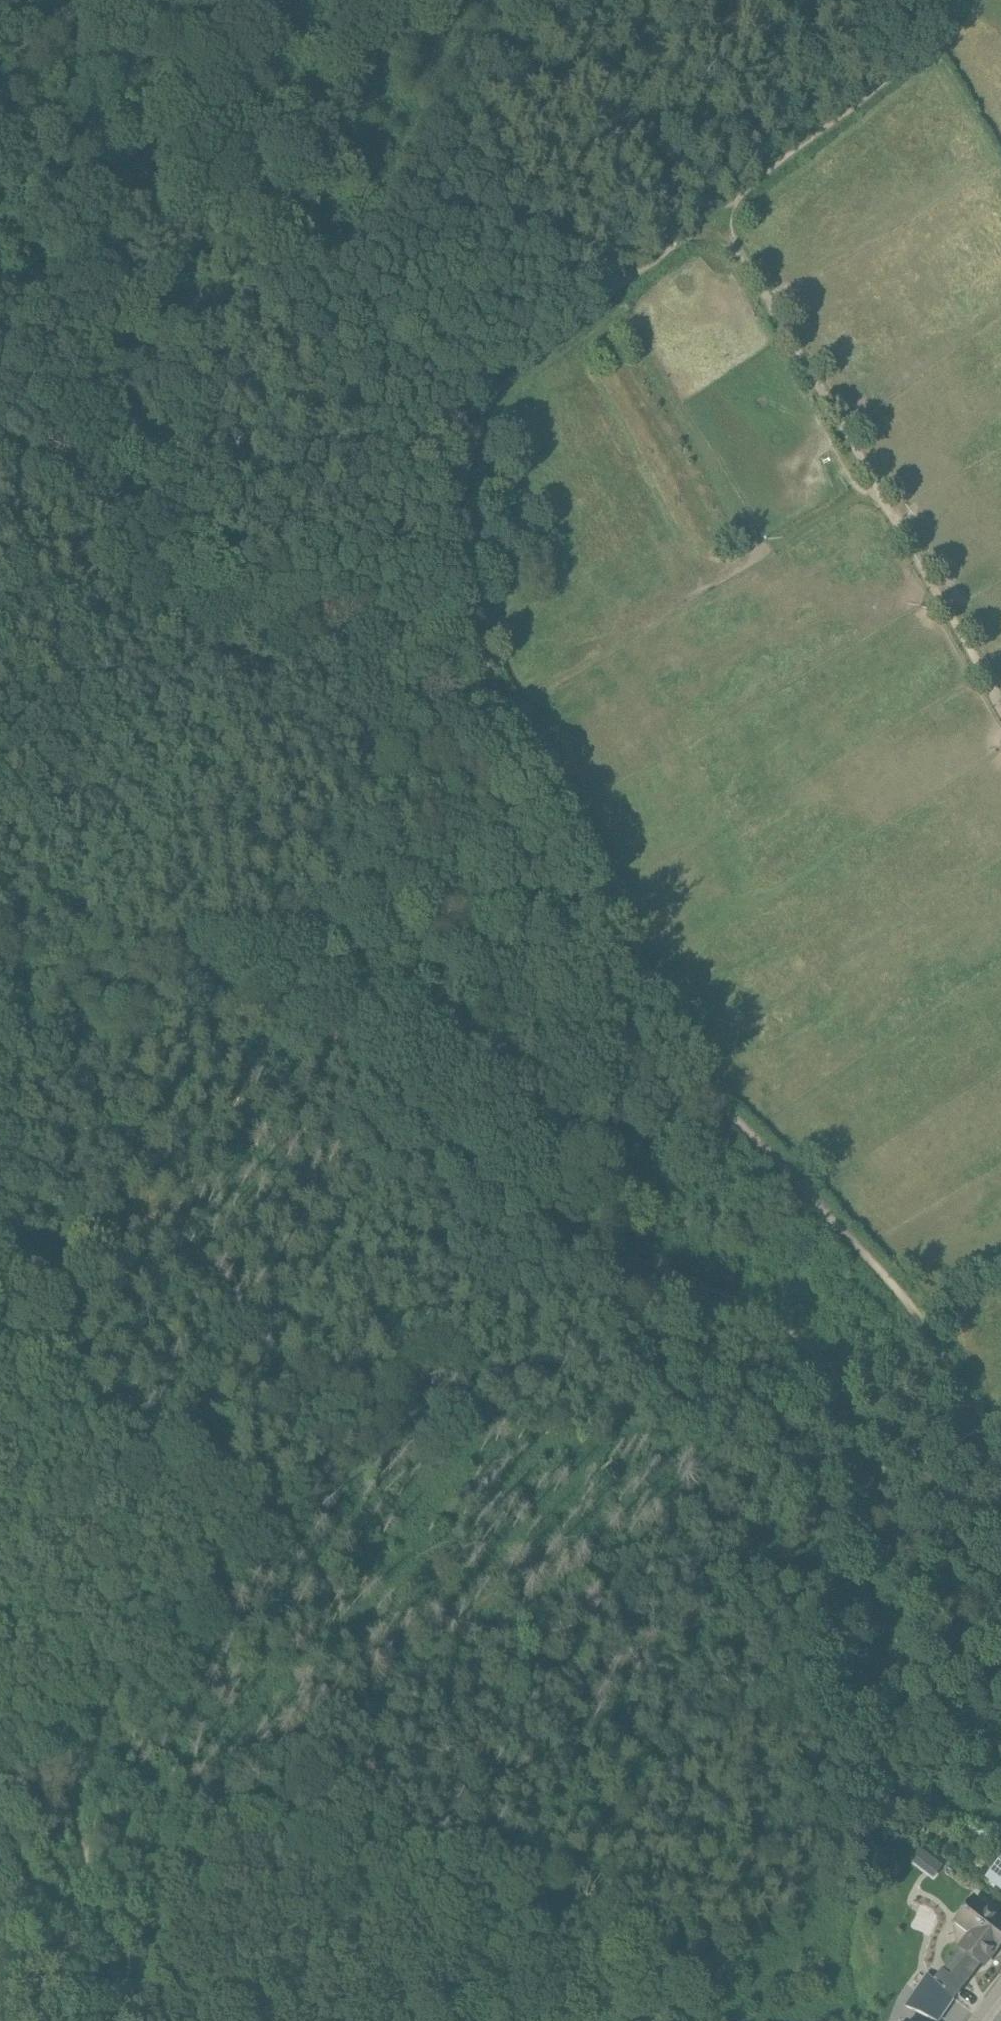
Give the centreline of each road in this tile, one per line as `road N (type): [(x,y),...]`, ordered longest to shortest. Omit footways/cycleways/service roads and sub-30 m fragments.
road 1 (track): [(0,199),(77,302),(177,535),(206,569),(288,609),(470,645),(529,780),(670,1044),(747,1139),(860,1251),(924,1333),(1000,1487)]
road 2 (track): [(1000,1822),(931,1789),(916,1746),(910,1616),(879,1471),(867,1431),(820,1357),(776,1322),(537,1217),(458,1158),(329,1028),(281,1003),(233,987),(0,970)]

